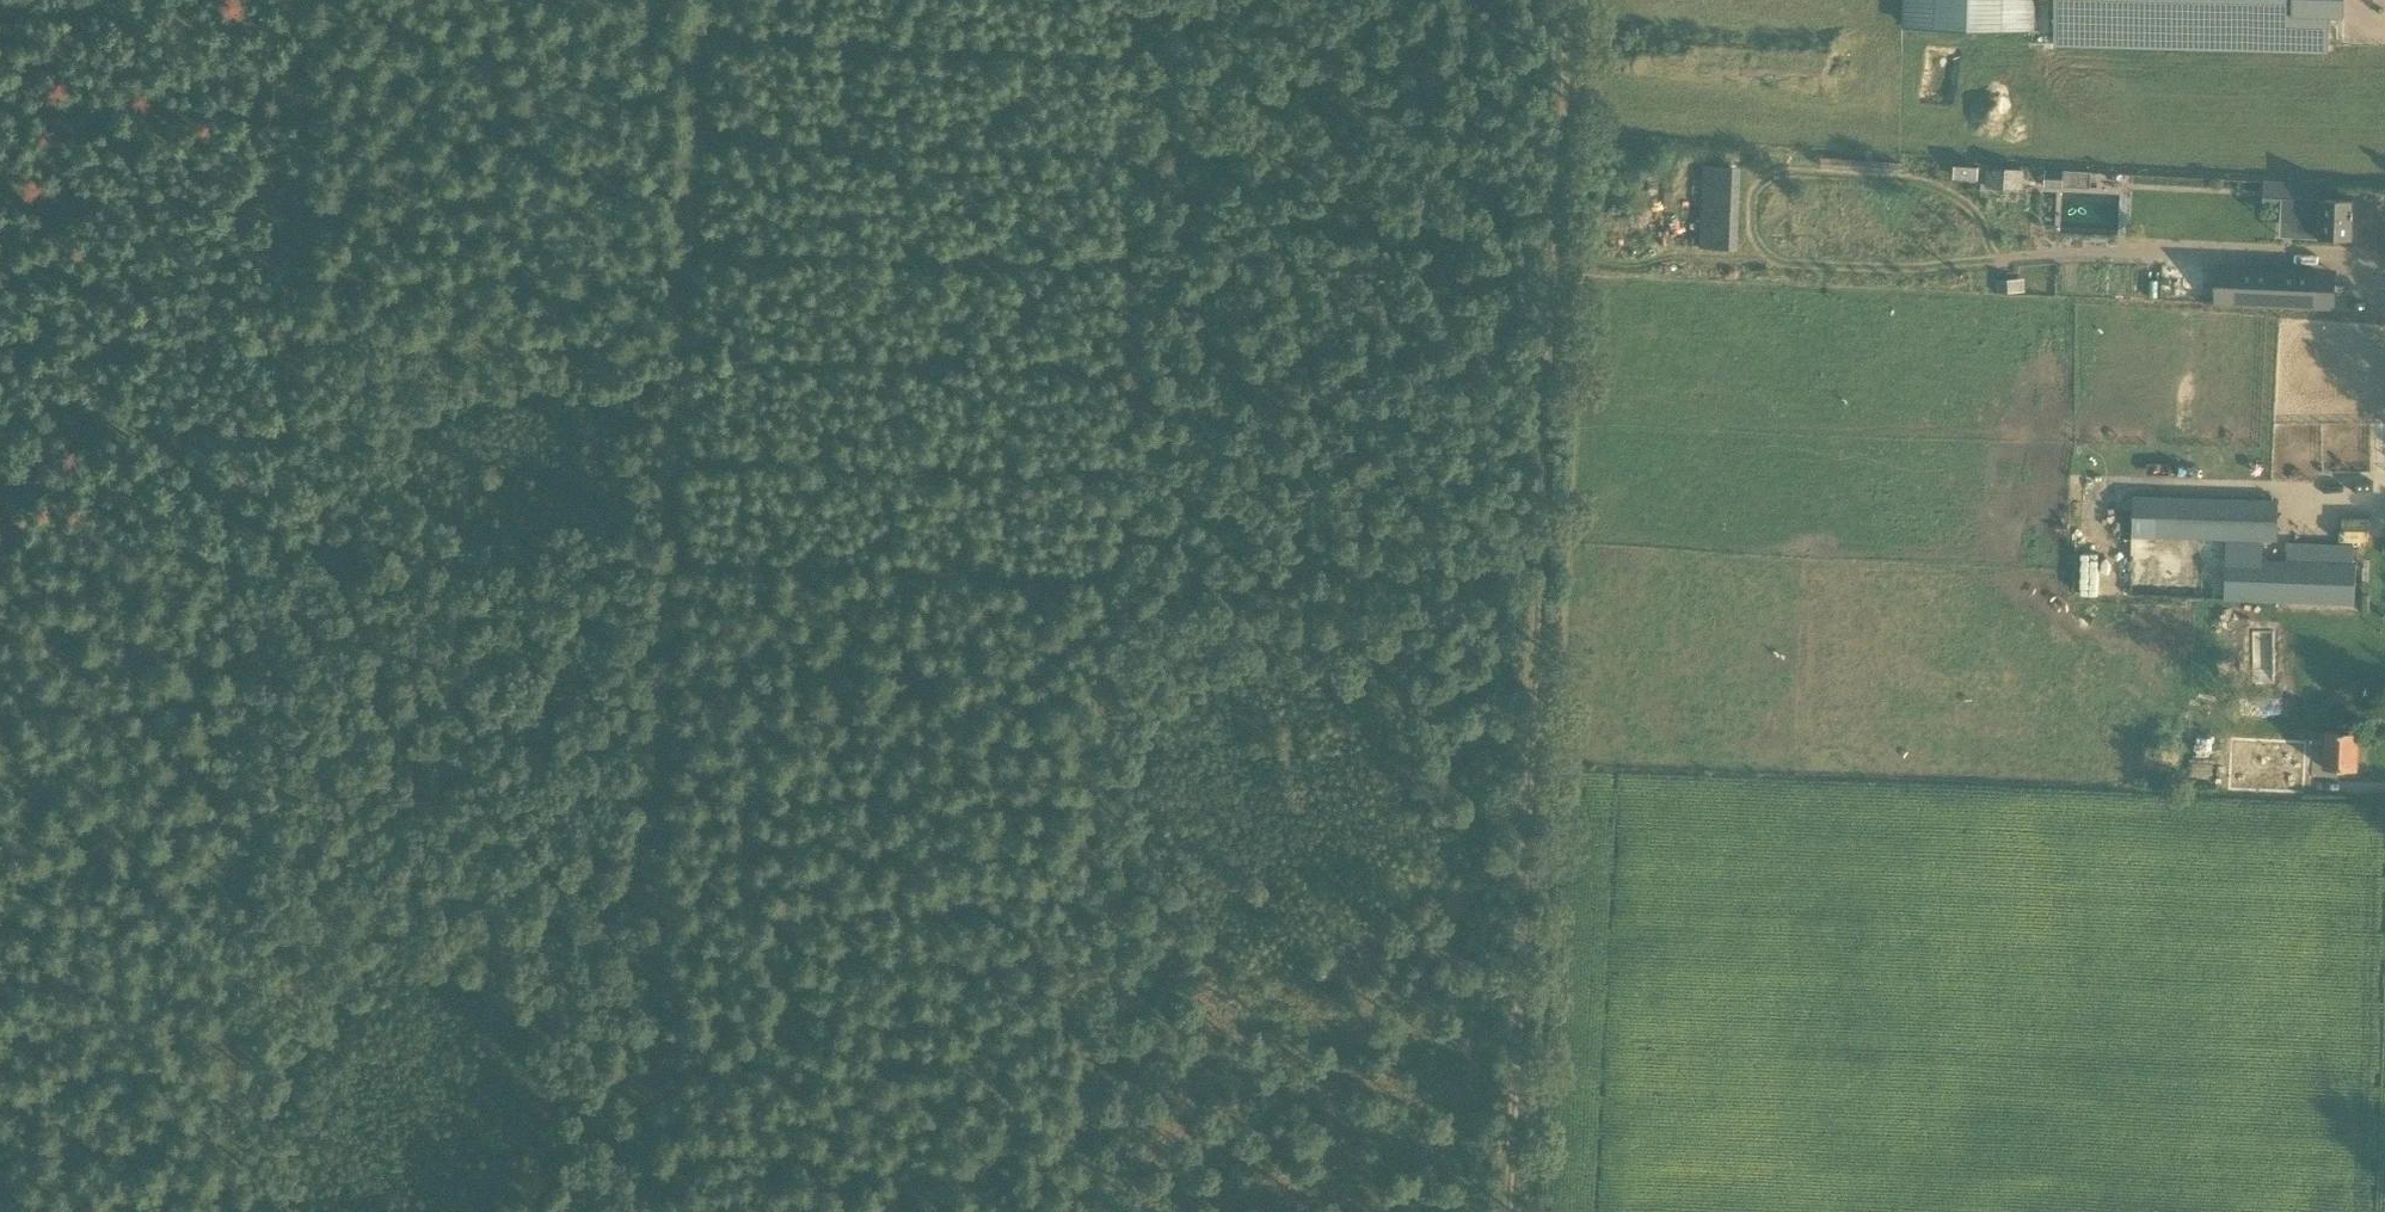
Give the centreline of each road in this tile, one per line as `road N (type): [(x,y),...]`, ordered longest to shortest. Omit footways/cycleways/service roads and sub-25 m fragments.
road 1 (track): [(1558,0),(1500,1211)]

